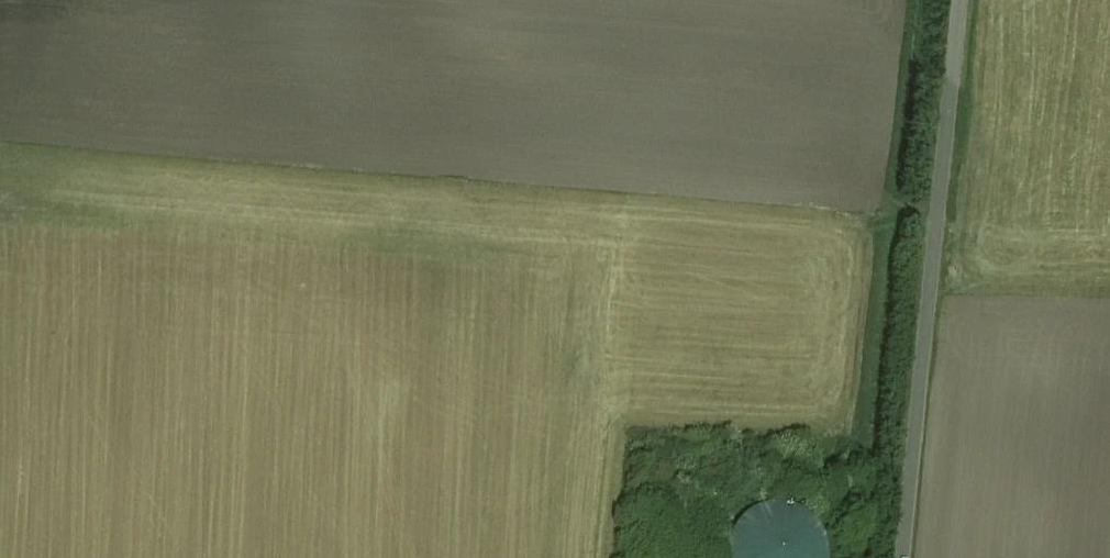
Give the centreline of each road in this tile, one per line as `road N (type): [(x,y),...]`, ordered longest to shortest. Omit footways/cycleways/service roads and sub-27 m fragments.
road 1 (unclassified): [(963,0),(907,557)]

